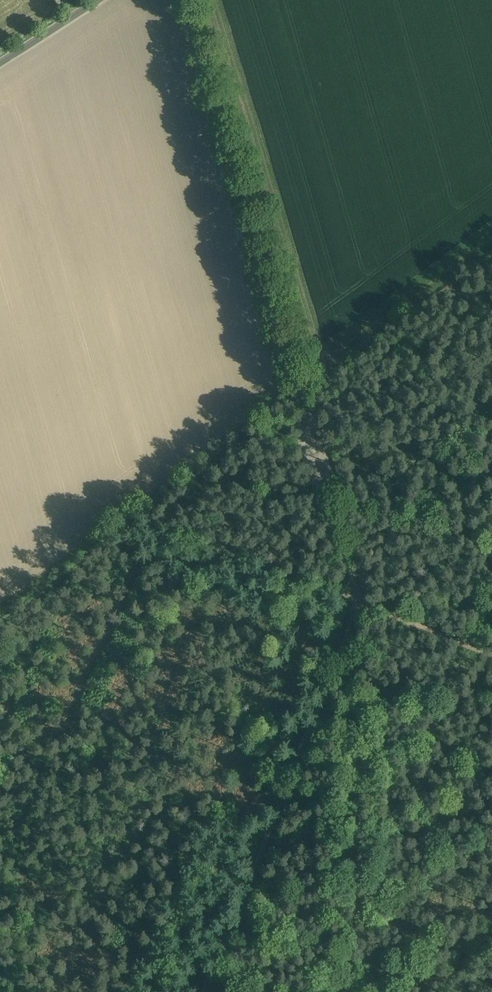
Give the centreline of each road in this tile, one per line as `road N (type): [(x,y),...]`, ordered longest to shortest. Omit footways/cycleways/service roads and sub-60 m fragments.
road 1 (track): [(310,424),(183,0)]
road 2 (track): [(206,991),(361,599)]
road 3 (track): [(361,599),(491,277)]
road 4 (track): [(334,377),(491,273)]
road 5 (track): [(310,424),(361,599)]
road 6 (track): [(361,599),(491,651)]

